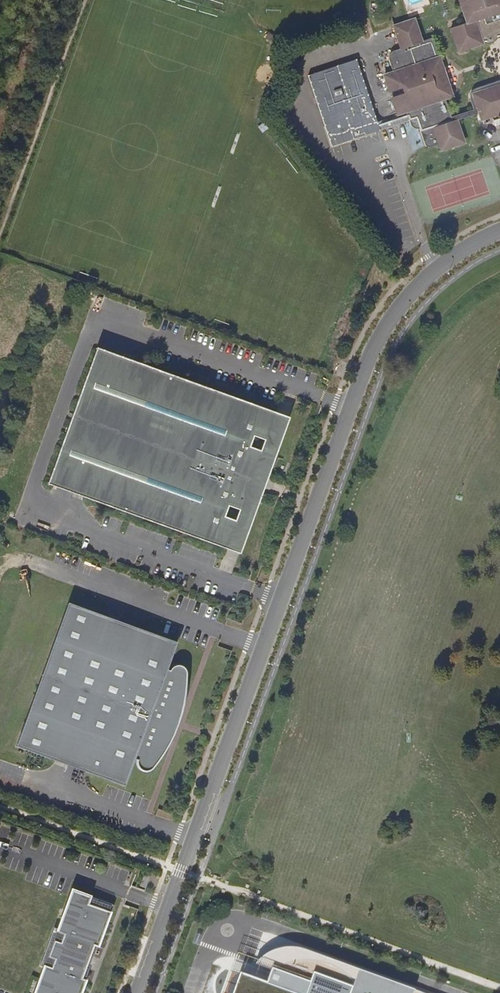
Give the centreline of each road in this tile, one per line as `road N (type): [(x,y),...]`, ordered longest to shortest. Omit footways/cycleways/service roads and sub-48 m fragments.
road 1 (unclassified): [(499,230),(436,267),(378,337),(136,992)]
road 2 (track): [(87,0),(0,240)]

